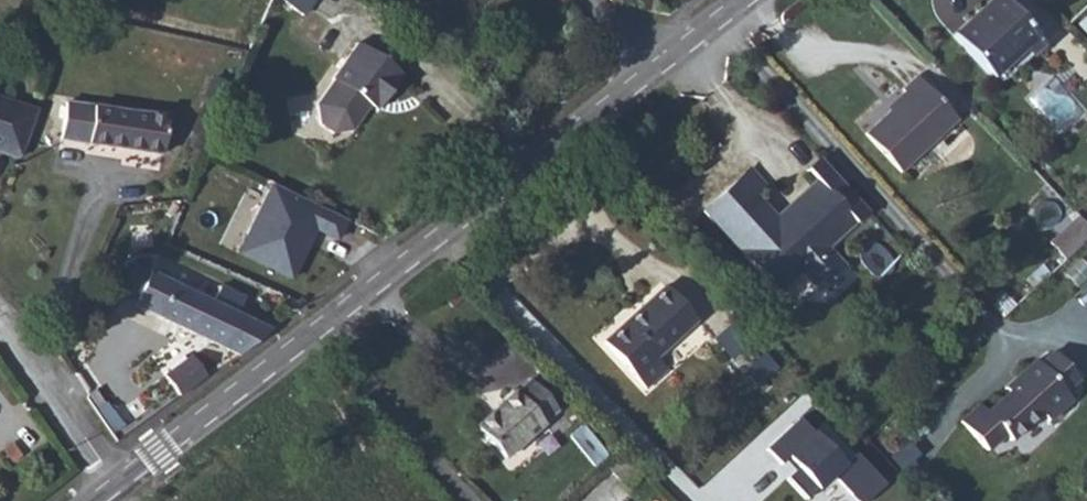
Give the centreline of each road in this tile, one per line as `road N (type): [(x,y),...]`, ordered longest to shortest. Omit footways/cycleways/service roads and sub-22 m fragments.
road 1 (secondary): [(124,487),(644,77)]
road 2 (residential): [(0,334),(124,487)]
road 3 (secondary): [(644,77),(744,0)]

